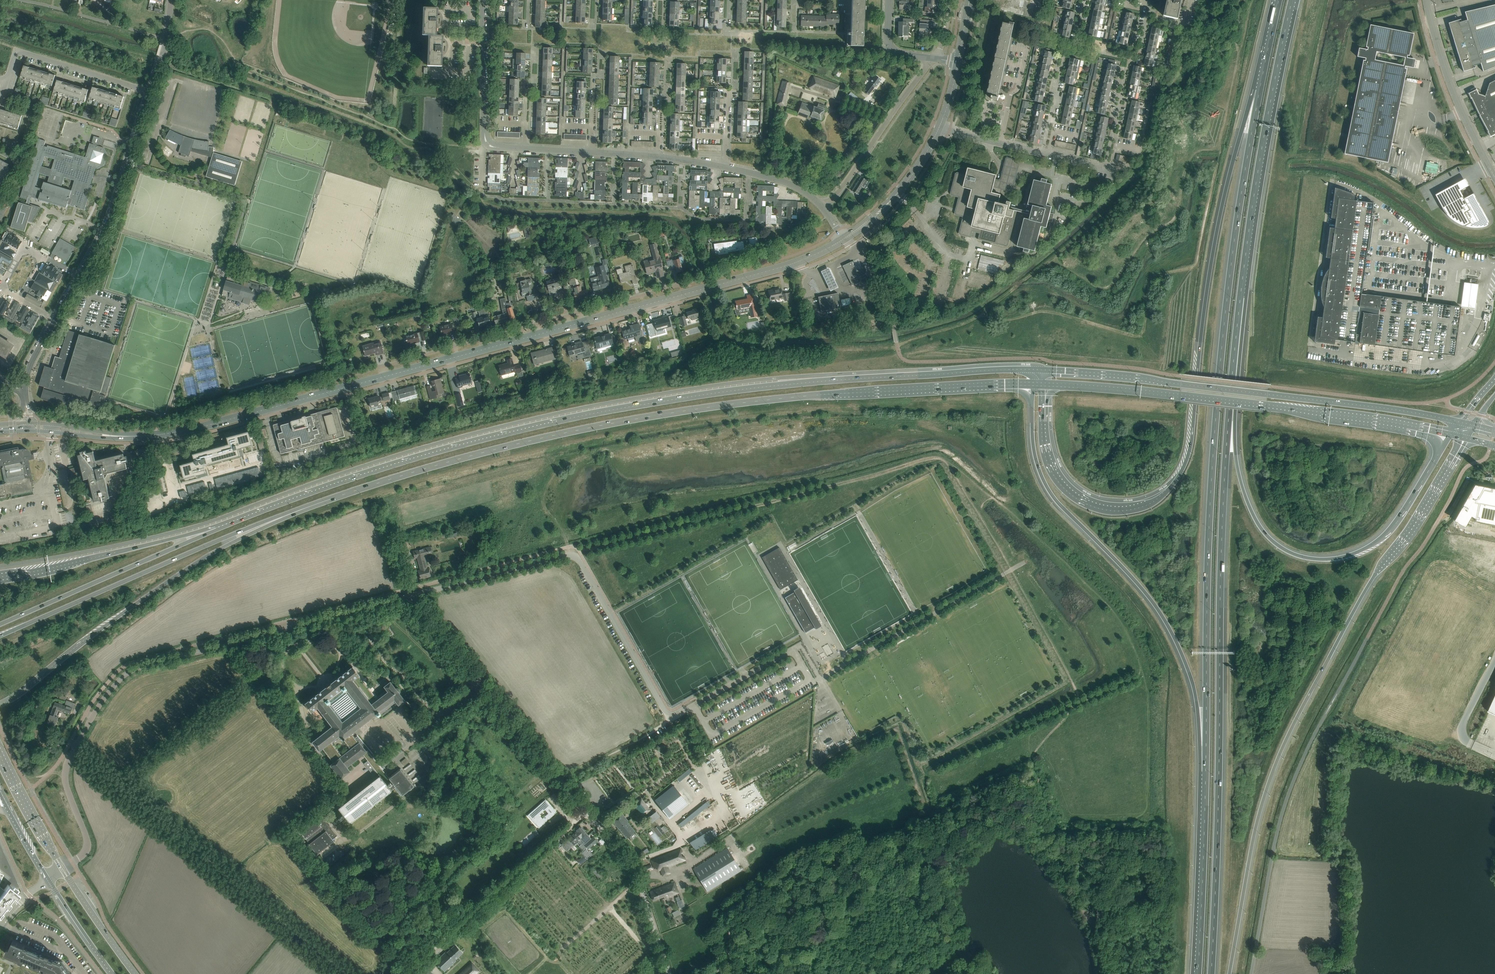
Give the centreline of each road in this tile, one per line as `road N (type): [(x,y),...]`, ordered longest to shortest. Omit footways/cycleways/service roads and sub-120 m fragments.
road 1 (tertiary): [(27,426),(112,436),(201,429),(799,261),(845,239)]
road 2 (primary): [(1038,370),(802,383),(578,416),(429,453),(216,528)]
road 3 (primary): [(318,503),(523,442),(676,412),(1032,384)]
road 4 (motorway): [(1260,88),(1218,376),(1207,522),(1206,767)]
road 5 (motorway): [(1260,88),(1228,178),(1207,289),(1191,443),(1173,484),(1131,507),(1079,496),(1048,455),(1044,385)]
road 6 (motorway): [(1211,973),(1222,523),(1233,377)]
road 7 (motorway): [(1231,973),(1254,837),(1281,753),(1360,599),(1465,438)]
road 8 (unclassified): [(62,869),(88,842),(66,767),(124,678),(405,598)]
road 9 (residential): [(795,650),(670,714),(574,557),(405,598)]
road 10 (unclassified): [(670,973),(625,859),(405,598)]
road 11 (motorway): [(1032,384),(1041,475),(1172,633),(1199,711),(1206,767)]
road 12 (primary): [(1459,422),(1038,370)]
road 13 (motorway): [(1451,435),(1379,540),(1353,553),(1301,558),(1263,535),(1247,508),(1233,377)]
road 14 (primary): [(1044,385),(1451,435)]
road 15 (motorway): [(1233,377),(1264,135),(1292,0)]
road 16 (primary): [(0,706),(206,556),(318,503)]
road 17 (track): [(75,747),(346,973)]
road 18 (primary): [(0,636),(318,503)]
road 19 (track): [(1127,191),(981,314),(897,345)]
road 20 (track): [(405,973),(586,812)]
road 21 (primary): [(216,528),(0,624)]
road 22 (primary): [(216,528),(0,576)]
road 23 (motorway): [(1206,767),(1198,973)]
road 24 (unclassified): [(79,278),(110,219),(151,93)]
road 25 (unclassified): [(1494,178),(1453,91),(1426,0)]
road 26 (residential): [(823,208),(933,59)]
road 27 (unclassified): [(7,81),(22,51),(151,93)]
road 28 (tertiary): [(62,869),(0,755)]
road 29 (tertiary): [(136,973),(62,869)]

